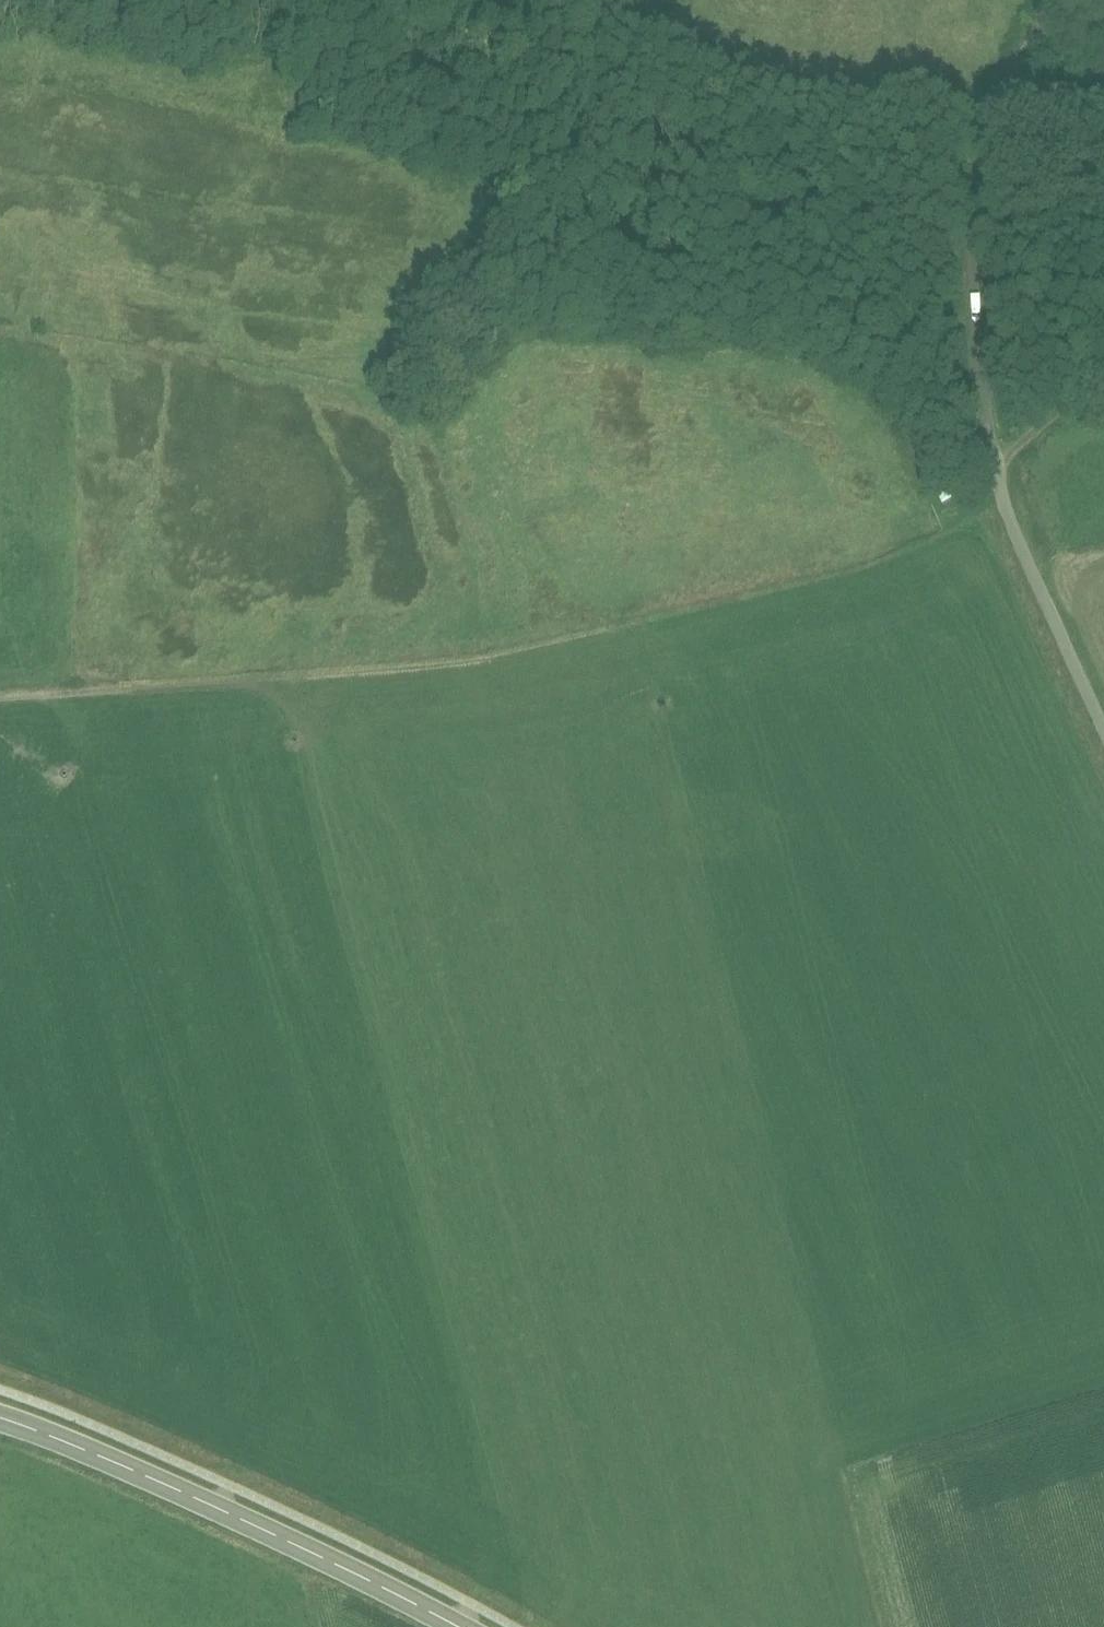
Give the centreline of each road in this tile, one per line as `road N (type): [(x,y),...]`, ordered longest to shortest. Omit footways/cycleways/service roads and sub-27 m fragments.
road 1 (unclassified): [(1103,731),(999,482),(976,319),(974,199),(983,144),(1006,86),(1071,0)]
road 2 (secondary): [(447,1626),(358,1576),(0,1419)]

